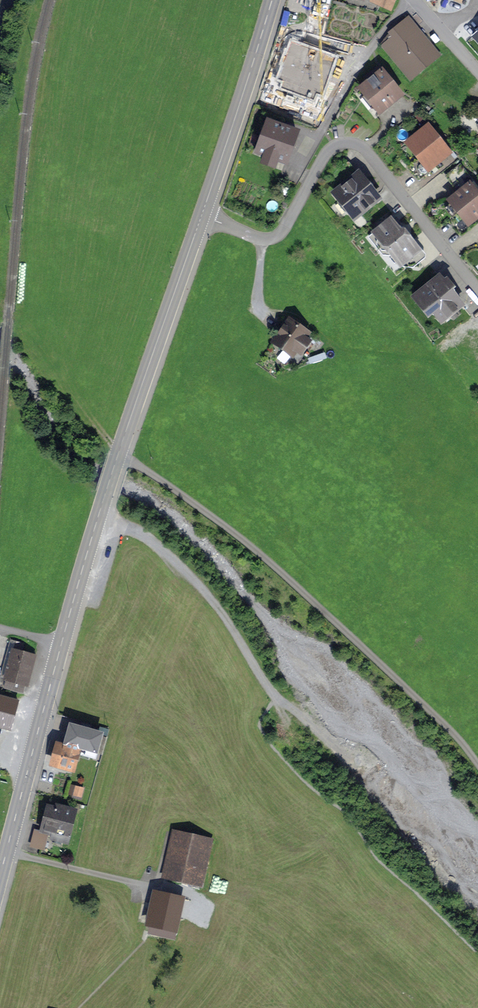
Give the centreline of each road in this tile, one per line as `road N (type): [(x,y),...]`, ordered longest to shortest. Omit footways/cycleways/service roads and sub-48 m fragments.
road 1 (secondary): [(202,214),(107,496),(0,881)]
road 2 (track): [(477,773),(299,588),(120,455)]
road 3 (residential): [(202,214),(252,237),(275,235),(330,150),(357,145),(477,290)]
road 4 (track): [(99,523),(138,533),(165,552),(230,625),(271,690)]
road 5 (secondary): [(271,0),(202,214)]
road 6 (track): [(8,852),(194,895)]

